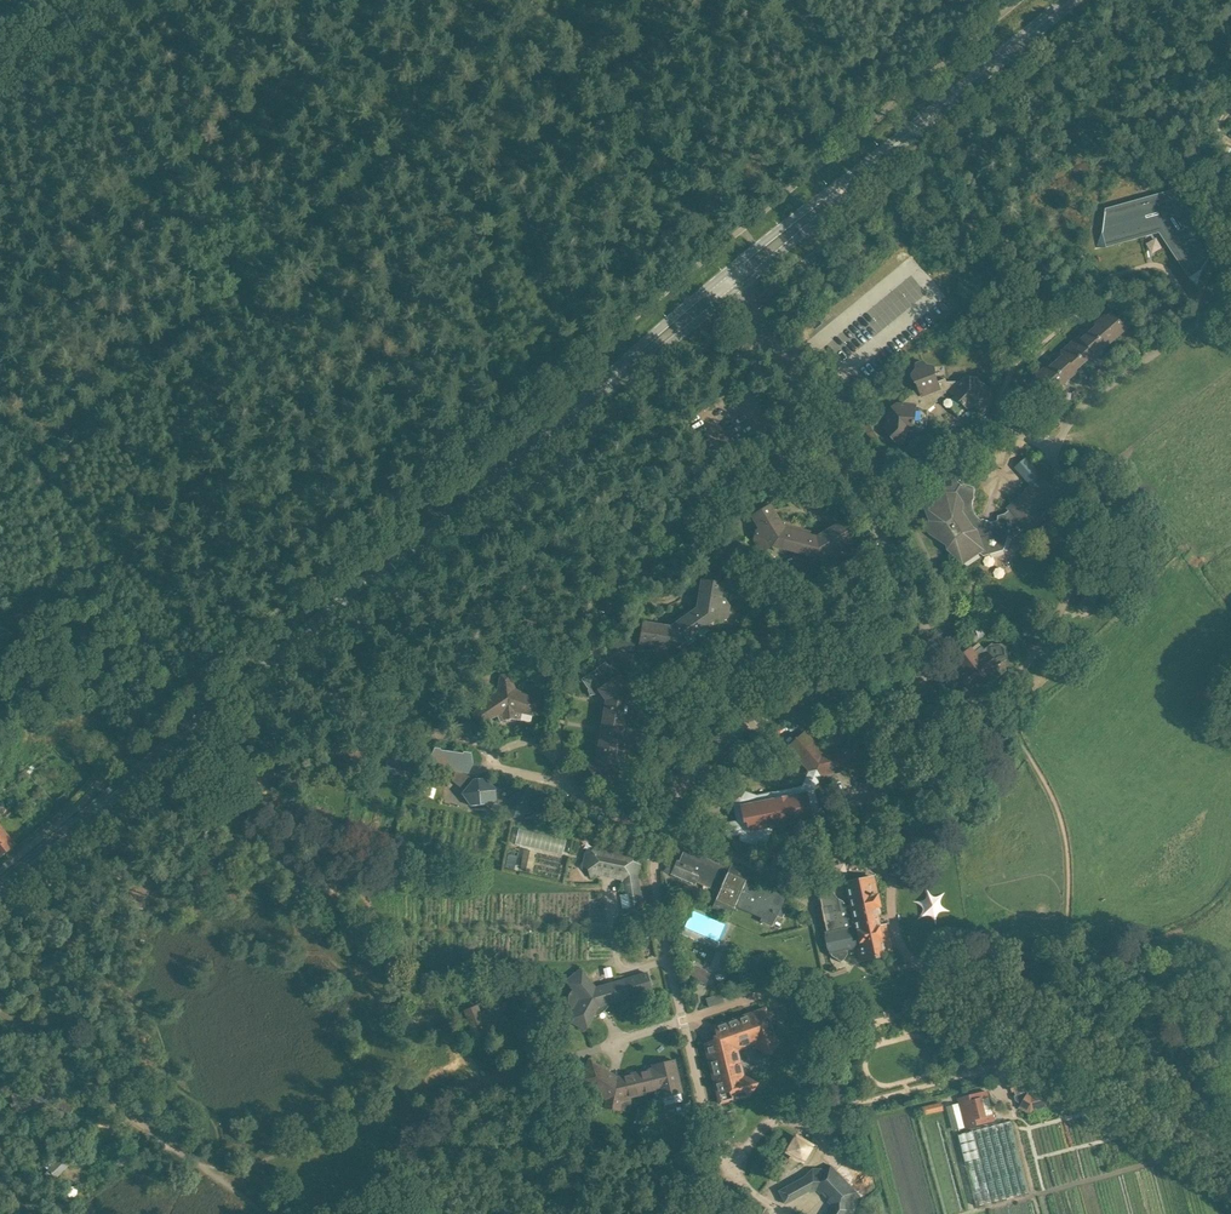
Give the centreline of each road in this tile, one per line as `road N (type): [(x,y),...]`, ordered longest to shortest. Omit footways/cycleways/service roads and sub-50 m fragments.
road 1 (primary): [(0,888),(580,406)]
road 2 (track): [(705,1213),(768,1122),(1002,1065),(1028,1031)]
road 3 (residential): [(1051,450),(1083,530),(1085,570),(1068,621),(1023,681),(990,700),(968,703),(923,687)]
road 4 (residential): [(741,472),(666,528),(633,572),(566,698),(560,767)]
road 5 (track): [(269,1213),(0,1009)]
road 6 (residential): [(657,829),(683,784),(723,742),(773,712),(849,690),(923,687)]
road 7 (residential): [(920,966),(900,944),(891,907),(923,687)]
road 8 (residential): [(407,1106),(682,1020)]
road 9 (primary): [(870,168),(1076,0)]
road 10 (track): [(920,966),(1135,1092)]
road 11 (residential): [(1051,450),(1090,400),(1230,301)]
road 12 (track): [(202,1163),(407,1106)]
road 13 (residential): [(860,495),(978,428),(1051,450)]
road 14 (residential): [(923,687),(917,587),(860,495)]
road 15 (primary): [(724,273),(580,406)]
road 16 (primary): [(580,406),(737,289)]
road 17 (residential): [(741,472),(703,411),(740,390),(784,456)]
road 18 (residential): [(682,1020),(655,870),(657,829)]
road 19 (primary): [(870,168),(724,273)]
road 20 (primary): [(737,289),(870,168)]
road 21 (residential): [(566,787),(494,767),(495,755),(527,740),(560,767)]
road 22 (residential): [(729,1172),(682,1020)]
road 23 (residential): [(821,427),(751,307)]

